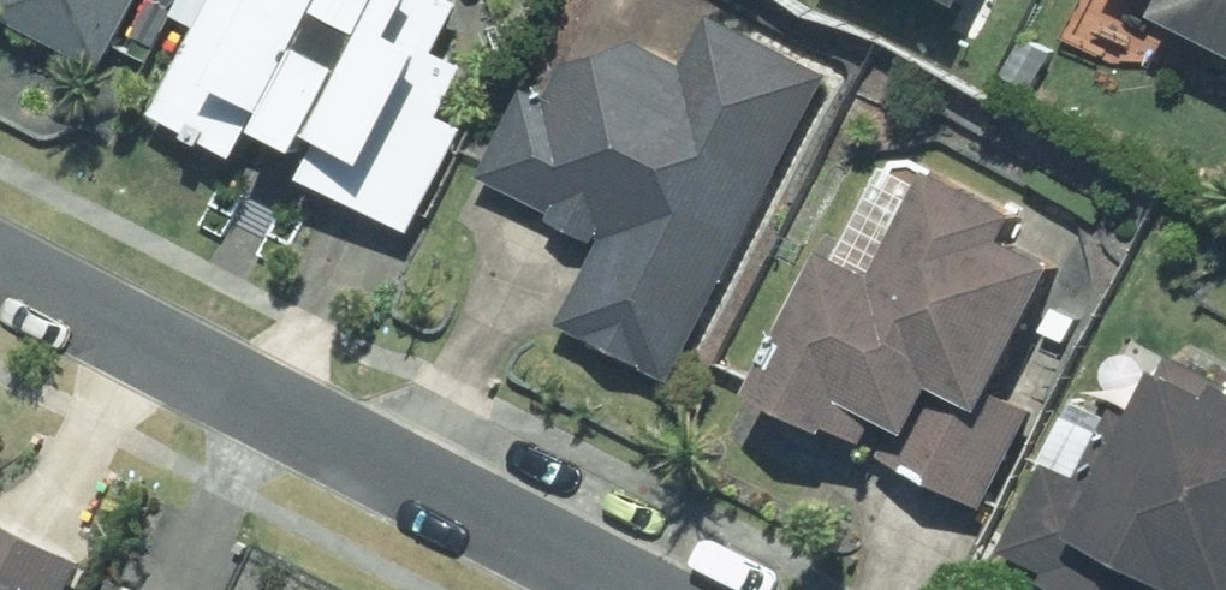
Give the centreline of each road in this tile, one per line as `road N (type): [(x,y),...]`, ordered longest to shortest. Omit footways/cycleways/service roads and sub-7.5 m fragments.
road 1 (residential): [(613,589),(0,280)]

